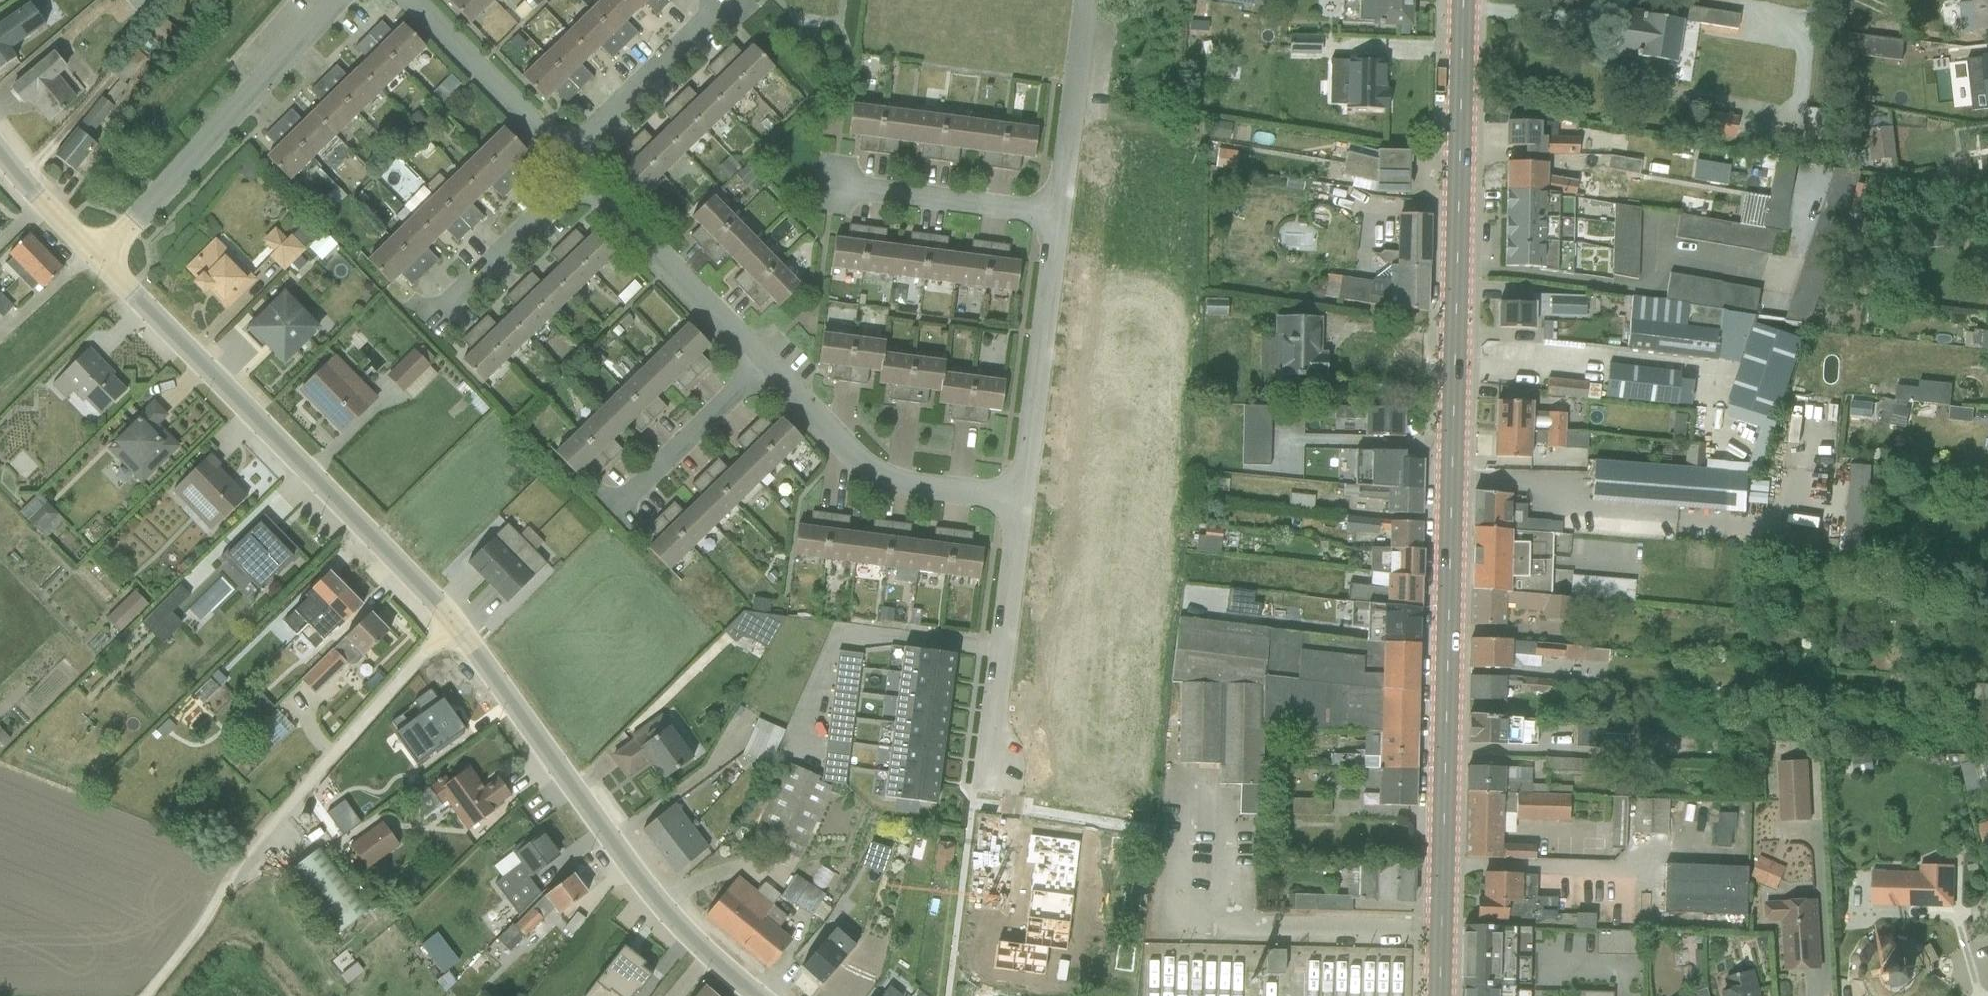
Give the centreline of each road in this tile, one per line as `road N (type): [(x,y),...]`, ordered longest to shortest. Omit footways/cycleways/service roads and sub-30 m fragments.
road 1 (primary): [(1437,995),(1461,0)]
road 2 (residential): [(452,625),(97,262)]
road 3 (residential): [(755,995),(655,902),(452,625)]
road 4 (residential): [(97,262),(336,0)]
road 5 (unclassified): [(239,860),(452,625)]
road 6 (residential): [(763,362),(865,468),(898,484),(1016,501)]
road 7 (residential): [(1016,501),(984,802)]
road 8 (residential): [(1056,217),(1016,501)]
road 9 (residential): [(580,175),(763,362)]
road 10 (residential): [(822,185),(1056,217)]
road 11 (residential): [(409,0),(565,157)]
road 12 (residential): [(1084,0),(1056,217)]
road 13 (residential): [(565,157),(716,7)]
road 14 (residential): [(430,323),(580,175)]
road 15 (residential): [(617,508),(763,362)]
road 16 (residential): [(97,262),(0,156)]

